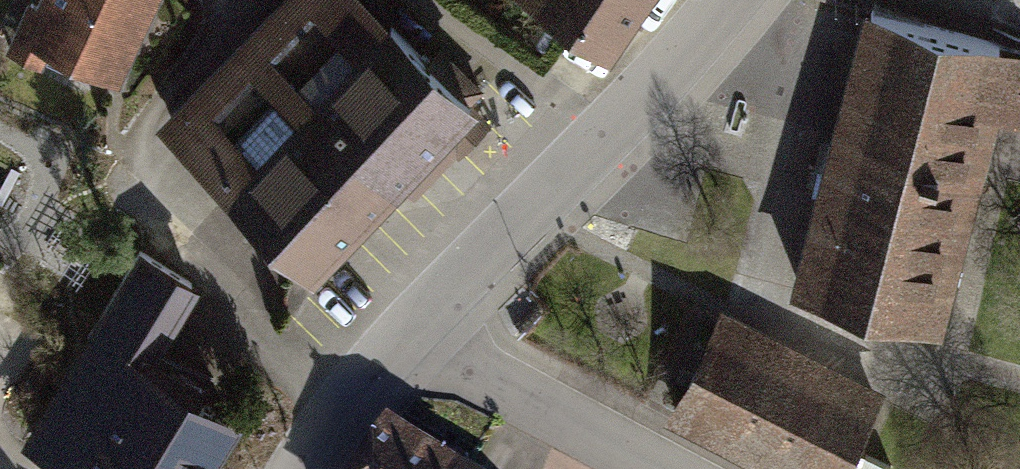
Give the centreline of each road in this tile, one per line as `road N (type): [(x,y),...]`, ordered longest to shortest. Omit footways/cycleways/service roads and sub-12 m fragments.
road 1 (residential): [(402,329),(727,0)]
road 2 (residential): [(665,468),(402,329)]
road 3 (residential): [(310,468),(402,329)]

